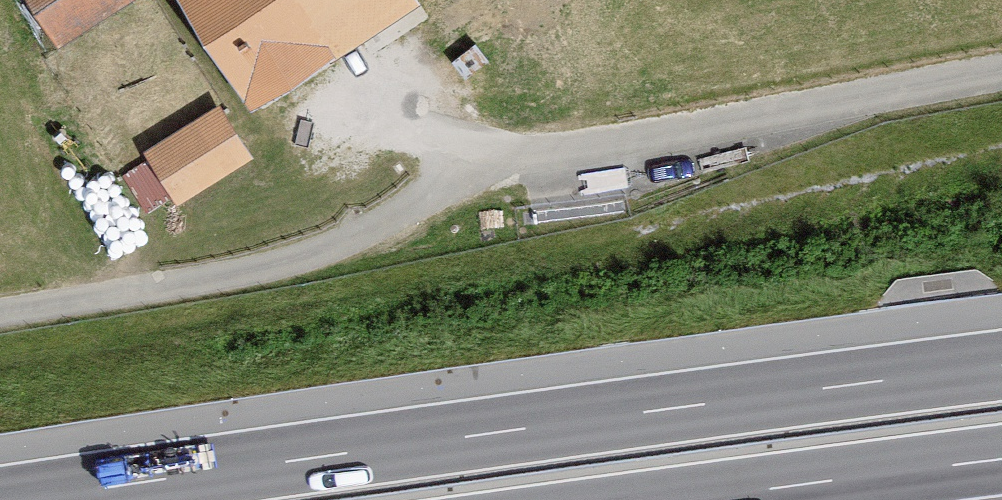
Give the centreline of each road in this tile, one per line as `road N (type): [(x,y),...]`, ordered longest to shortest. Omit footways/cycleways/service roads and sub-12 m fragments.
road 1 (unclassified): [(0,317),(288,262),(512,163),(1001,74)]
road 2 (motorway): [(1001,365),(13,499)]
road 3 (motorway): [(698,499),(1001,460)]

